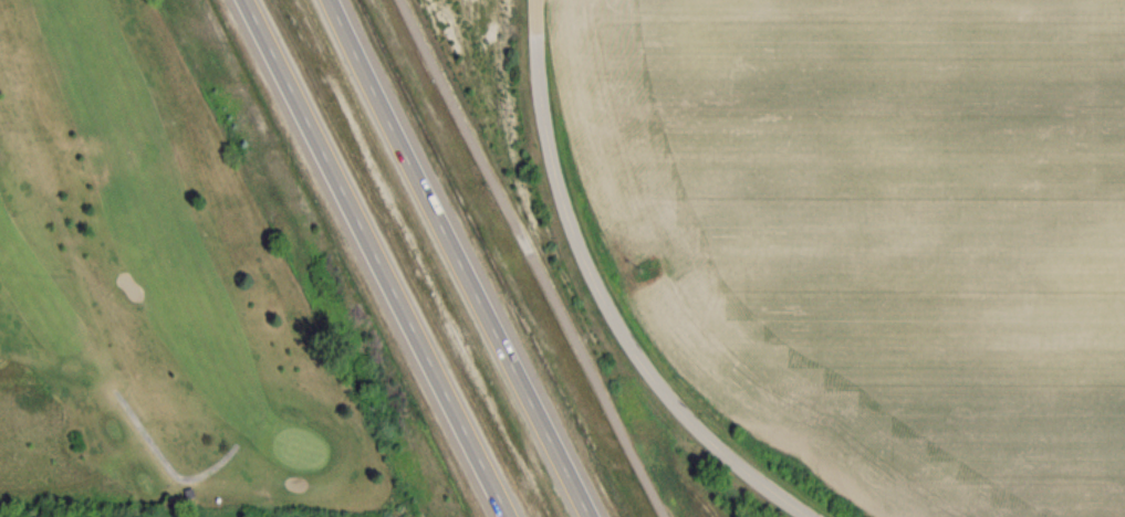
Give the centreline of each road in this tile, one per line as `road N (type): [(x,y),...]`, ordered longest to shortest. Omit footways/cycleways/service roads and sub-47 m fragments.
road 1 (residential): [(809,516),(728,456),(666,393),(595,282),(545,129),(537,0)]
road 2 (motorway): [(246,0),(506,516)]
road 3 (motorway): [(592,516),(333,0)]

